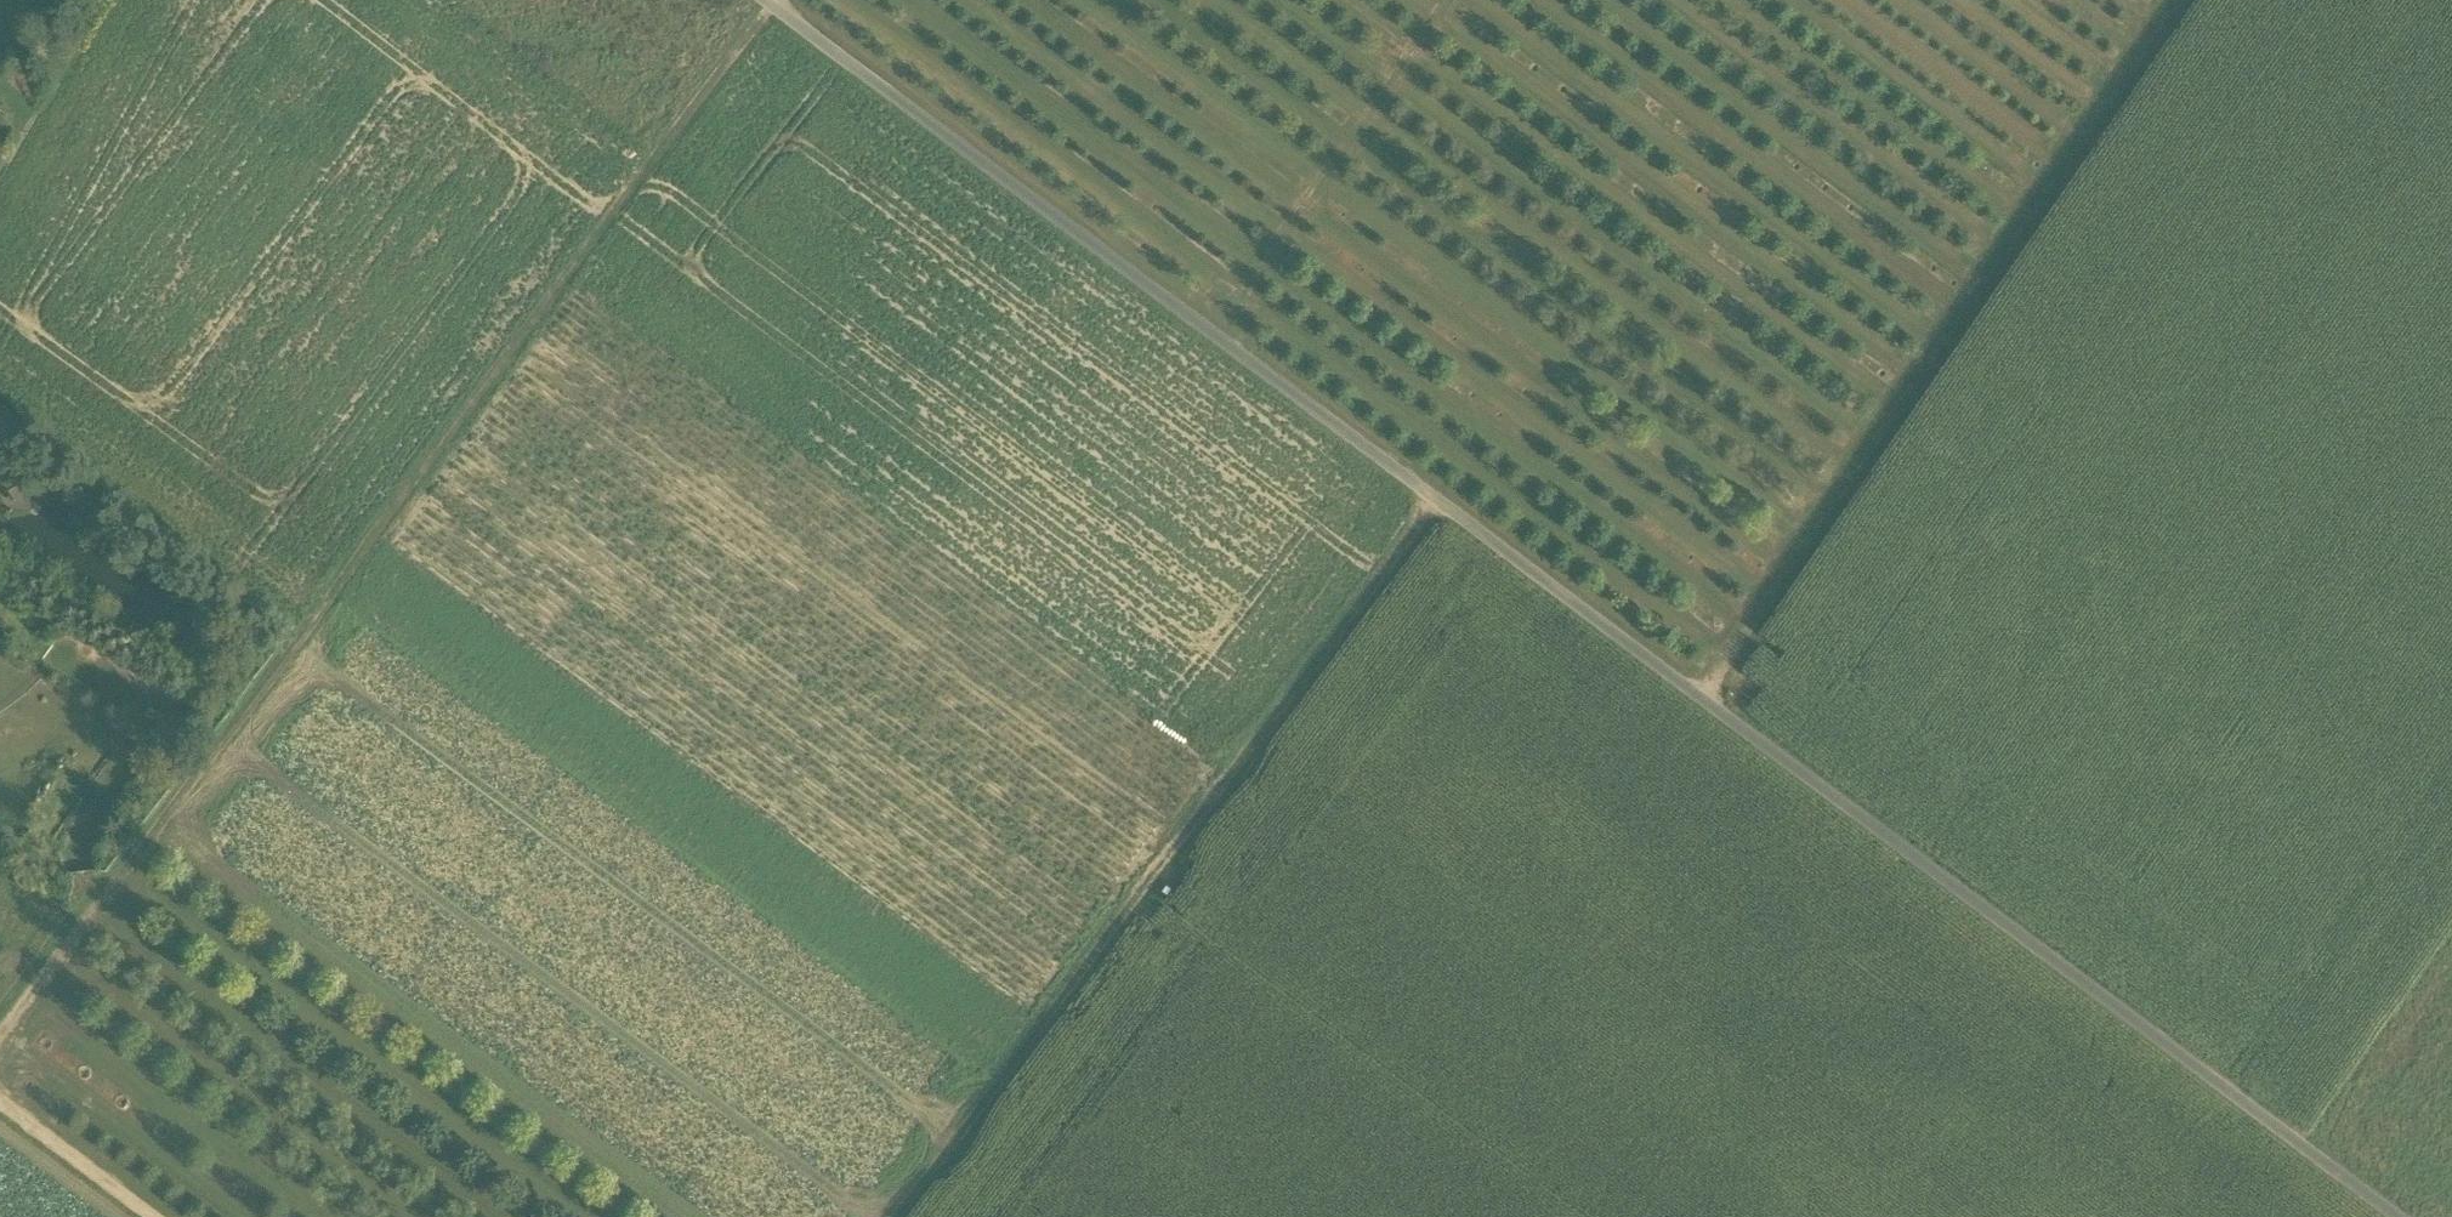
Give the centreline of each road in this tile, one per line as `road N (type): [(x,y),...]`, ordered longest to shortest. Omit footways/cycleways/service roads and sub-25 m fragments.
road 1 (unclassified): [(775,10),(2398,1216)]
road 2 (track): [(779,0),(0,1030)]
road 3 (track): [(895,1216),(1439,502)]
road 4 (track): [(151,1216),(0,1104)]

